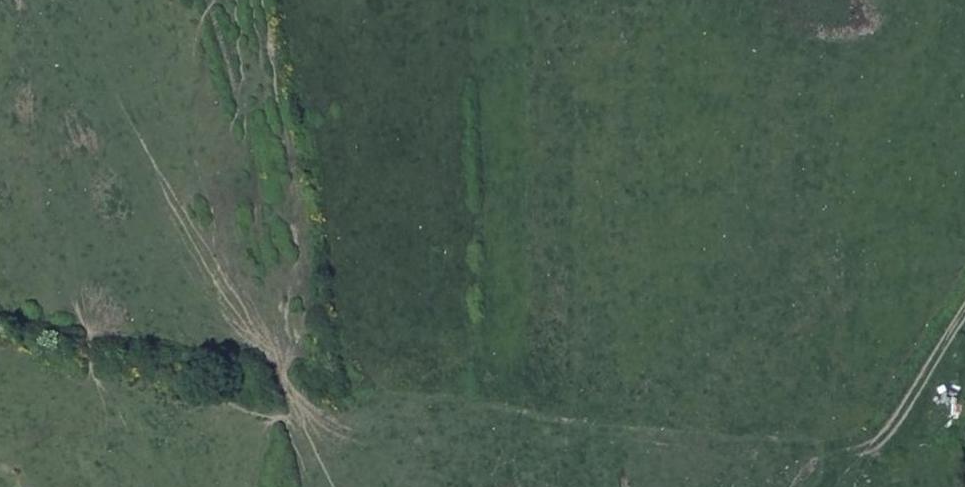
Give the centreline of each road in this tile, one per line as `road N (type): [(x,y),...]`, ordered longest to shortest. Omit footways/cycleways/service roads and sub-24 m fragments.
road 1 (track): [(964,317),(893,435)]

